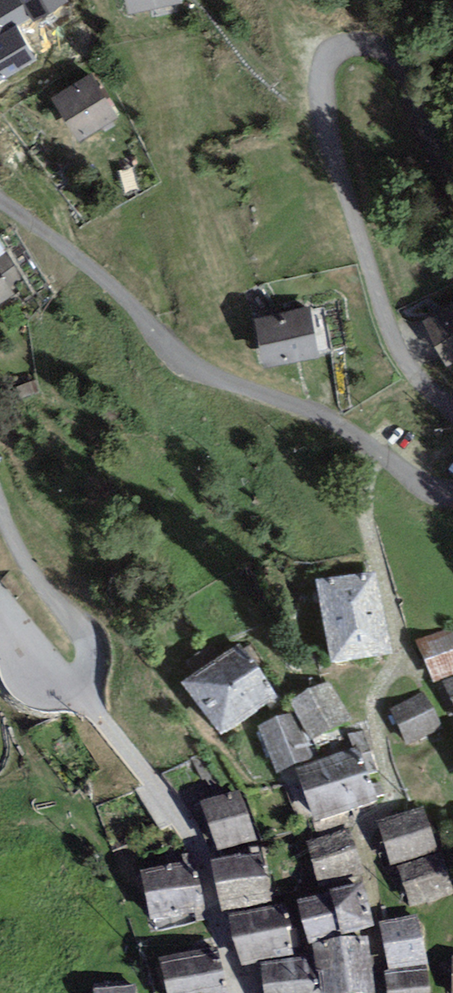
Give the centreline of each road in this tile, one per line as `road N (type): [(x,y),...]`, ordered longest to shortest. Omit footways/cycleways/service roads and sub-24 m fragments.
road 1 (residential): [(452,409),(409,368),(386,321),(326,130),(320,78),(332,53),(362,44),(392,53),(452,179)]
road 2 (residential): [(0,201),(106,280),(193,364),(319,416),(432,491),(452,491)]
road 3 (unclassified): [(76,688),(180,812),(237,992)]
road 4 (residential): [(76,688),(91,666),(87,636),(32,574),(0,513)]
road 5 (unclassified): [(0,613),(39,688),(76,688)]

